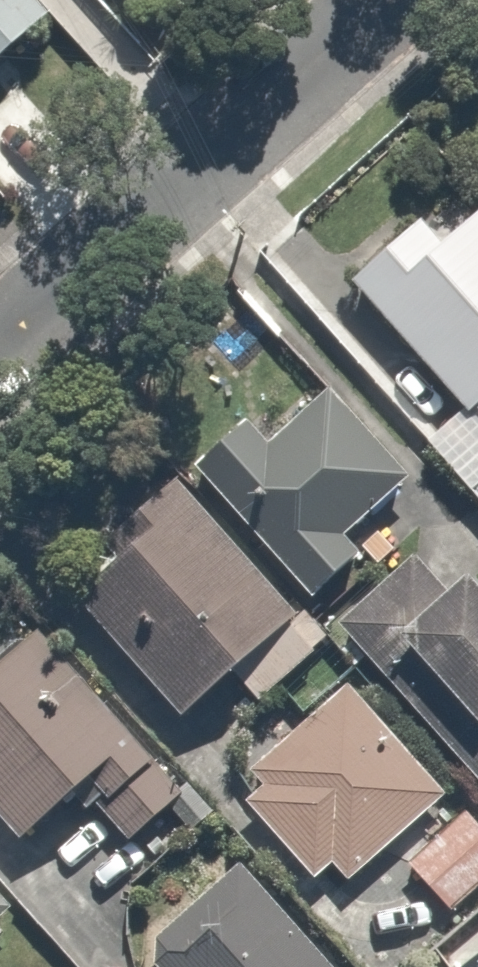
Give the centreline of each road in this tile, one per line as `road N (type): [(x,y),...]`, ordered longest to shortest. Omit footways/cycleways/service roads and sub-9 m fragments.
road 1 (residential): [(387,0),(0,345)]

